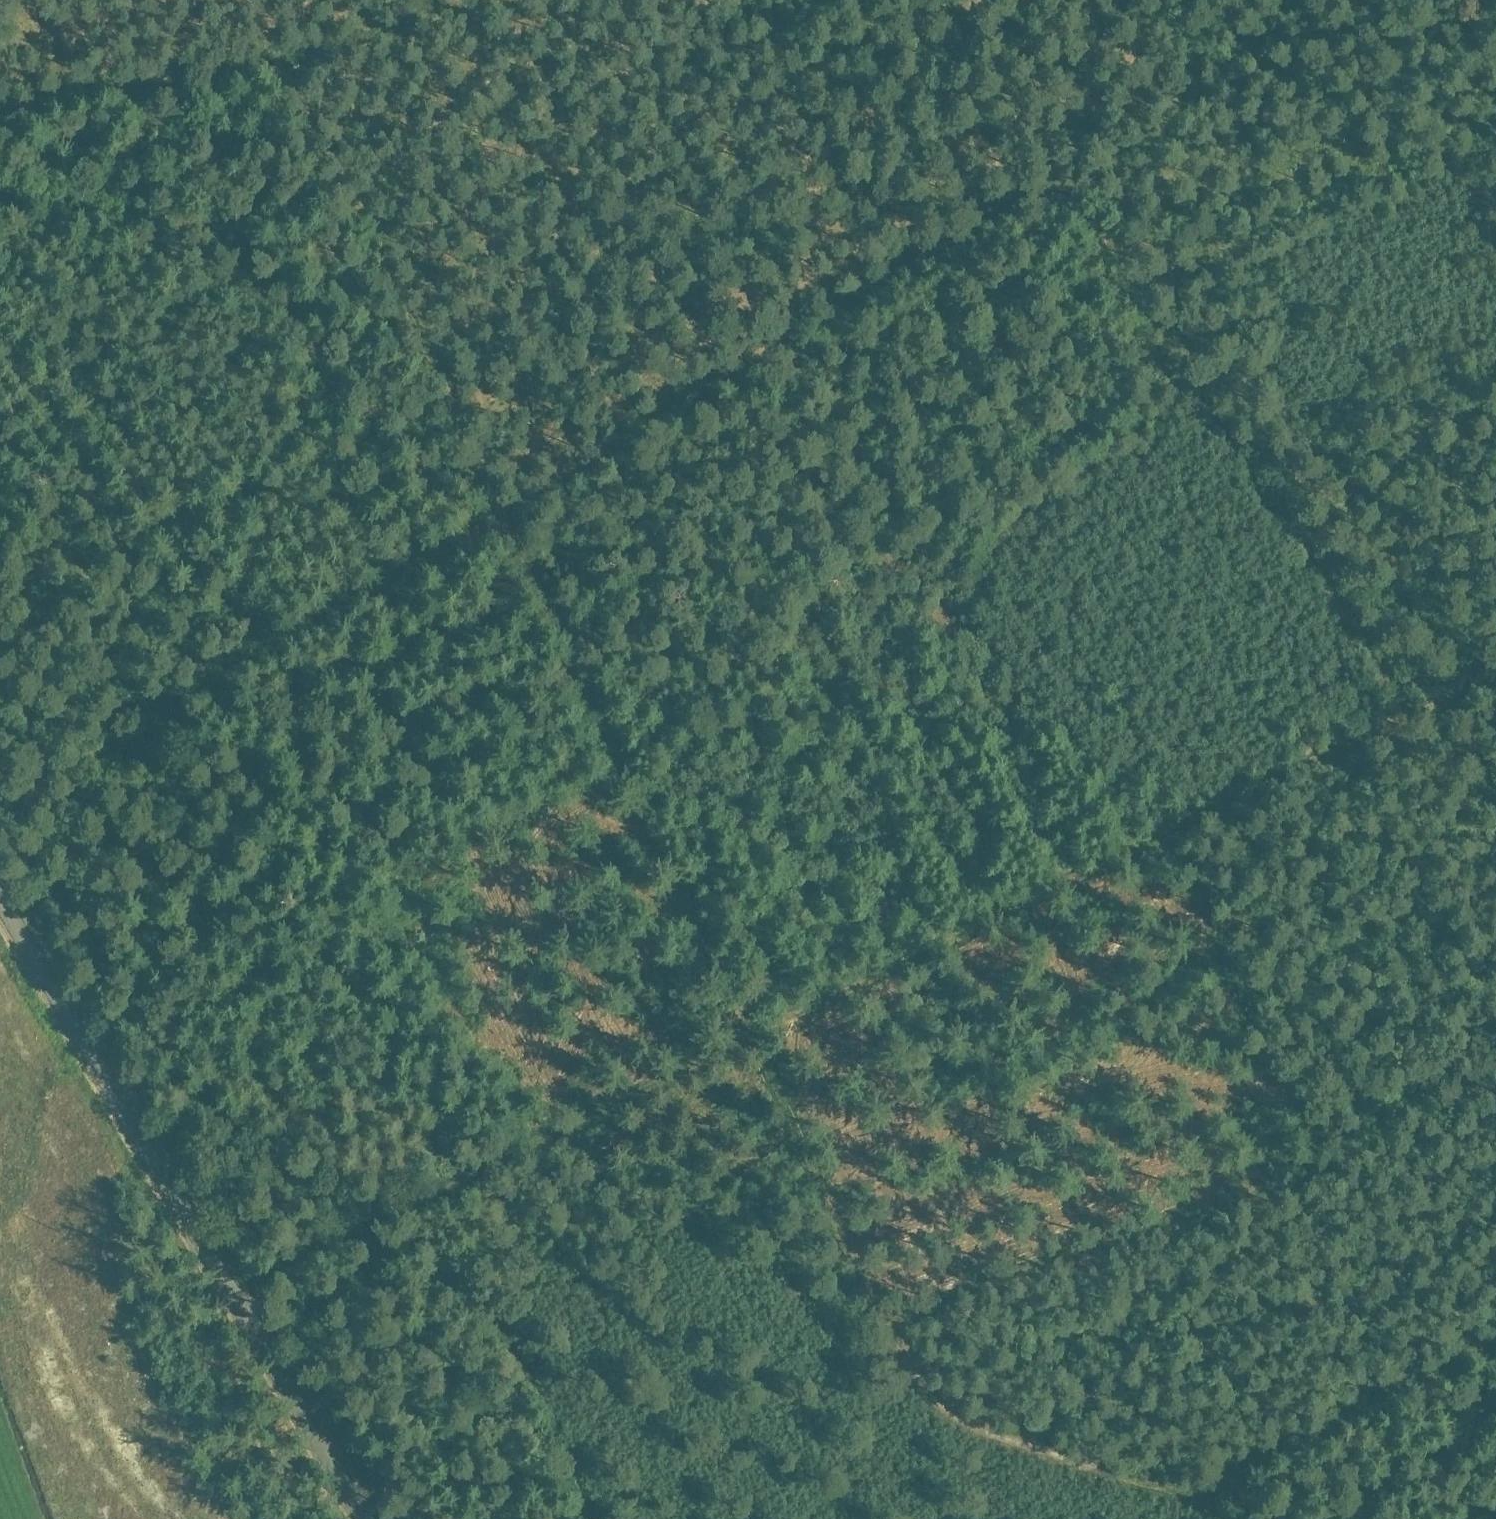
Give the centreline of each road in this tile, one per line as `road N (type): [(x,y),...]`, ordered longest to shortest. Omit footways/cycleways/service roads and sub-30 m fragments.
road 1 (track): [(946,0),(1059,168),(0,800)]
road 2 (track): [(757,1030),(291,57)]
road 3 (track): [(1495,663),(757,1030)]
road 4 (track): [(1248,1518),(1230,1496),(988,1421),(944,1397),(757,1030)]
road 5 (tertiary): [(361,1518),(0,895)]
road 6 (track): [(757,1030),(230,1291)]
road 7 (track): [(1217,1492),(1495,1348)]
road 8 (track): [(0,86),(291,57)]

